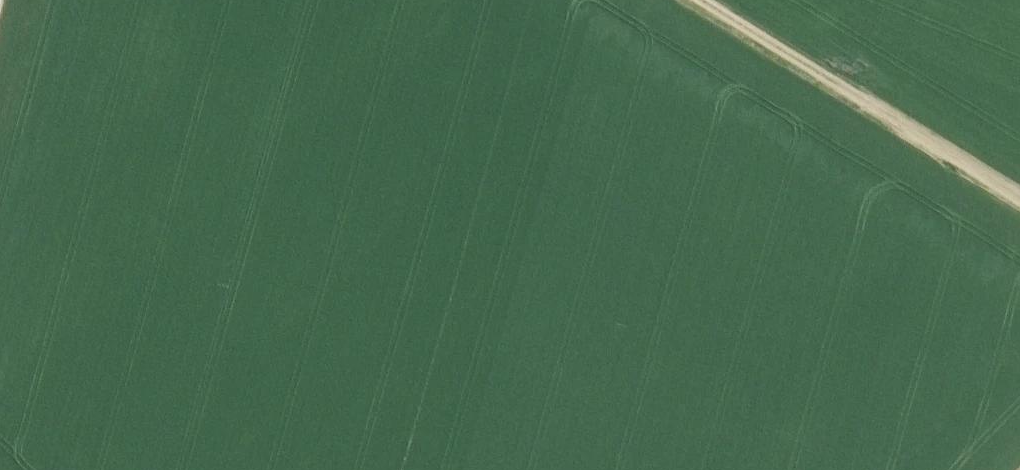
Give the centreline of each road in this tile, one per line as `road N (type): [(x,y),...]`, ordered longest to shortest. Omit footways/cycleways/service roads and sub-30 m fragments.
road 1 (track): [(1019,208),(671,0)]

